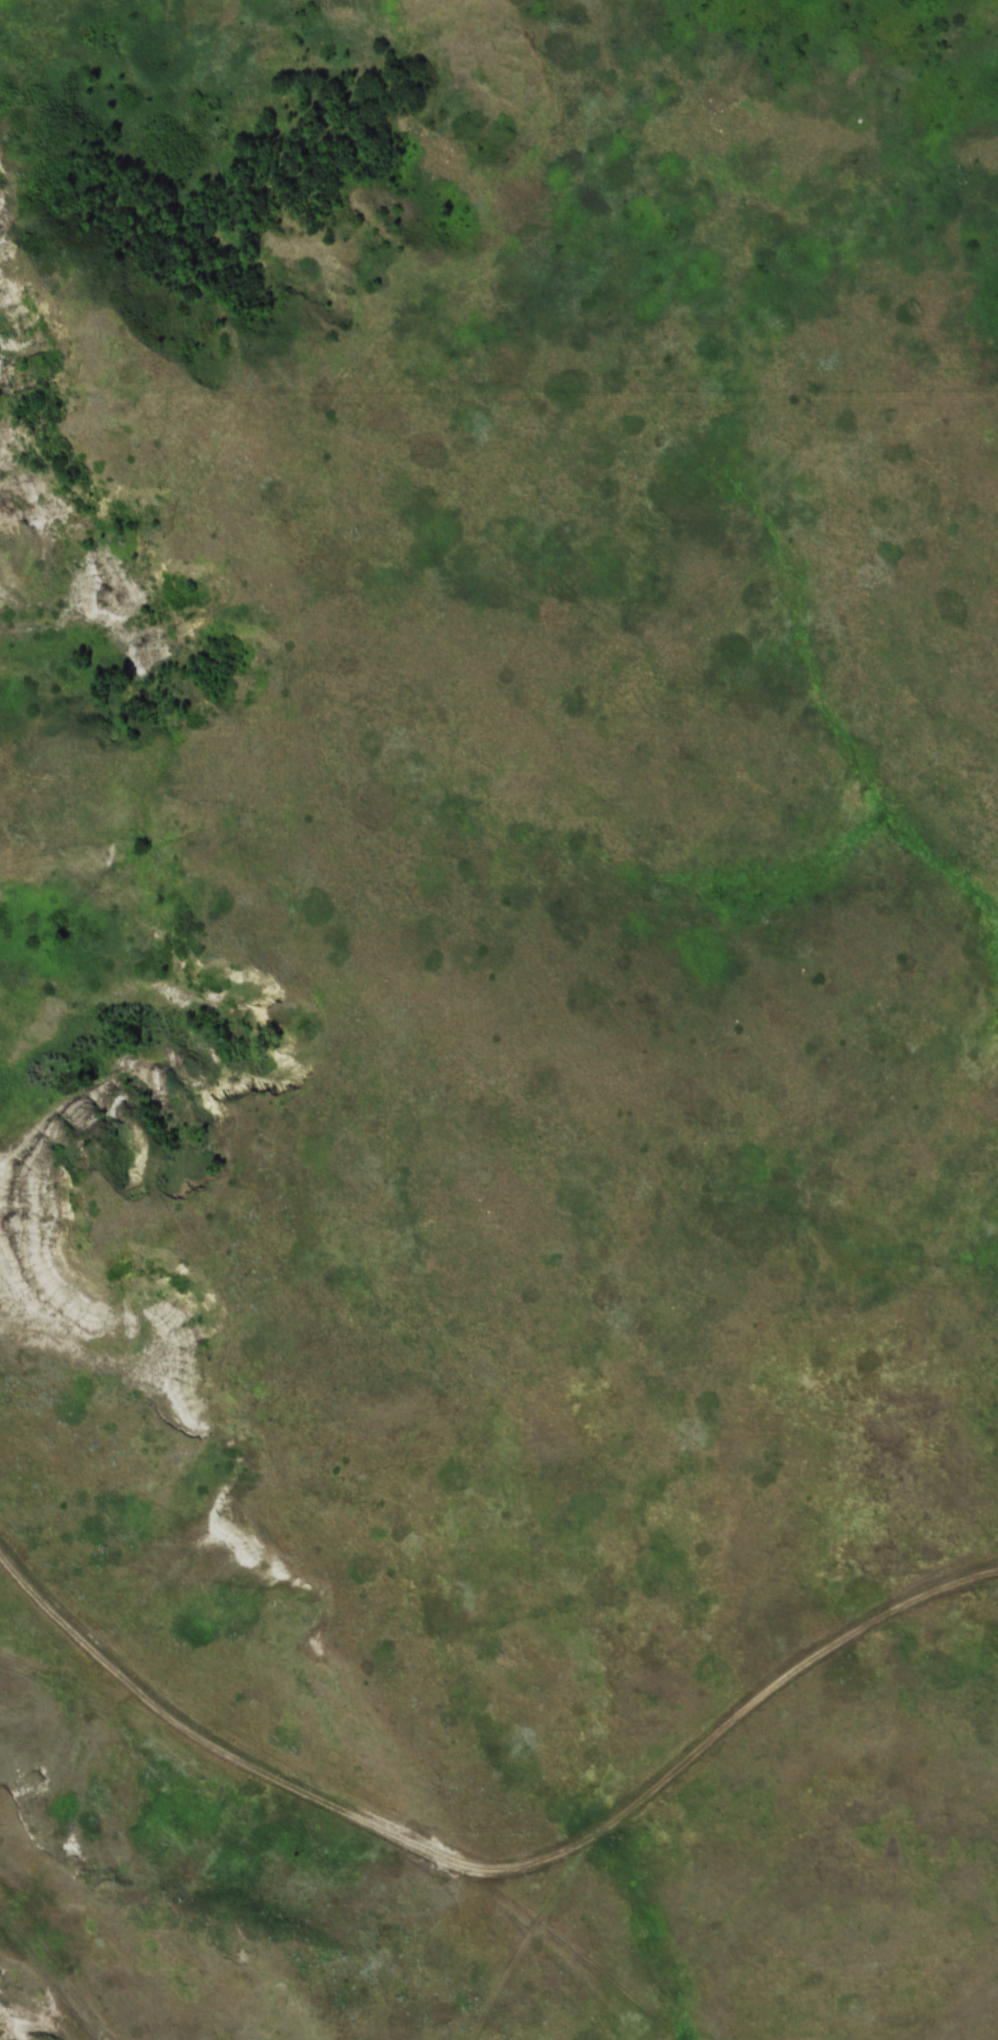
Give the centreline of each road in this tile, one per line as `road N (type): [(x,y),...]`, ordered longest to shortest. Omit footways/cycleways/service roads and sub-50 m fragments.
road 1 (track): [(613,1823),(533,1932),(476,2039)]
road 2 (track): [(0,1909),(108,2039)]

